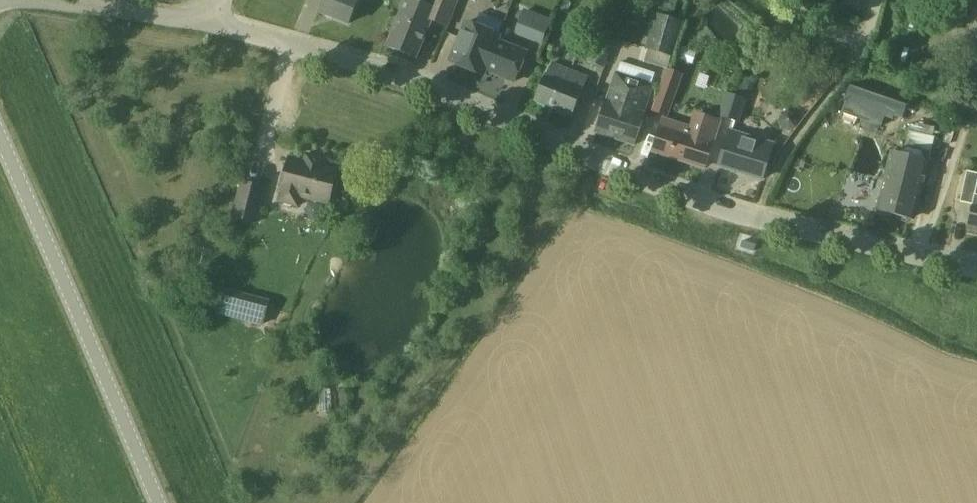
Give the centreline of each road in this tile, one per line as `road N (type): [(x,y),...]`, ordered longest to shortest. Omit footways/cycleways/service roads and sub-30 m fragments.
road 1 (residential): [(976,269),(755,219),(404,80),(217,23)]
road 2 (unclassified): [(156,502),(0,141)]
road 3 (unclassified): [(217,23),(44,0)]

